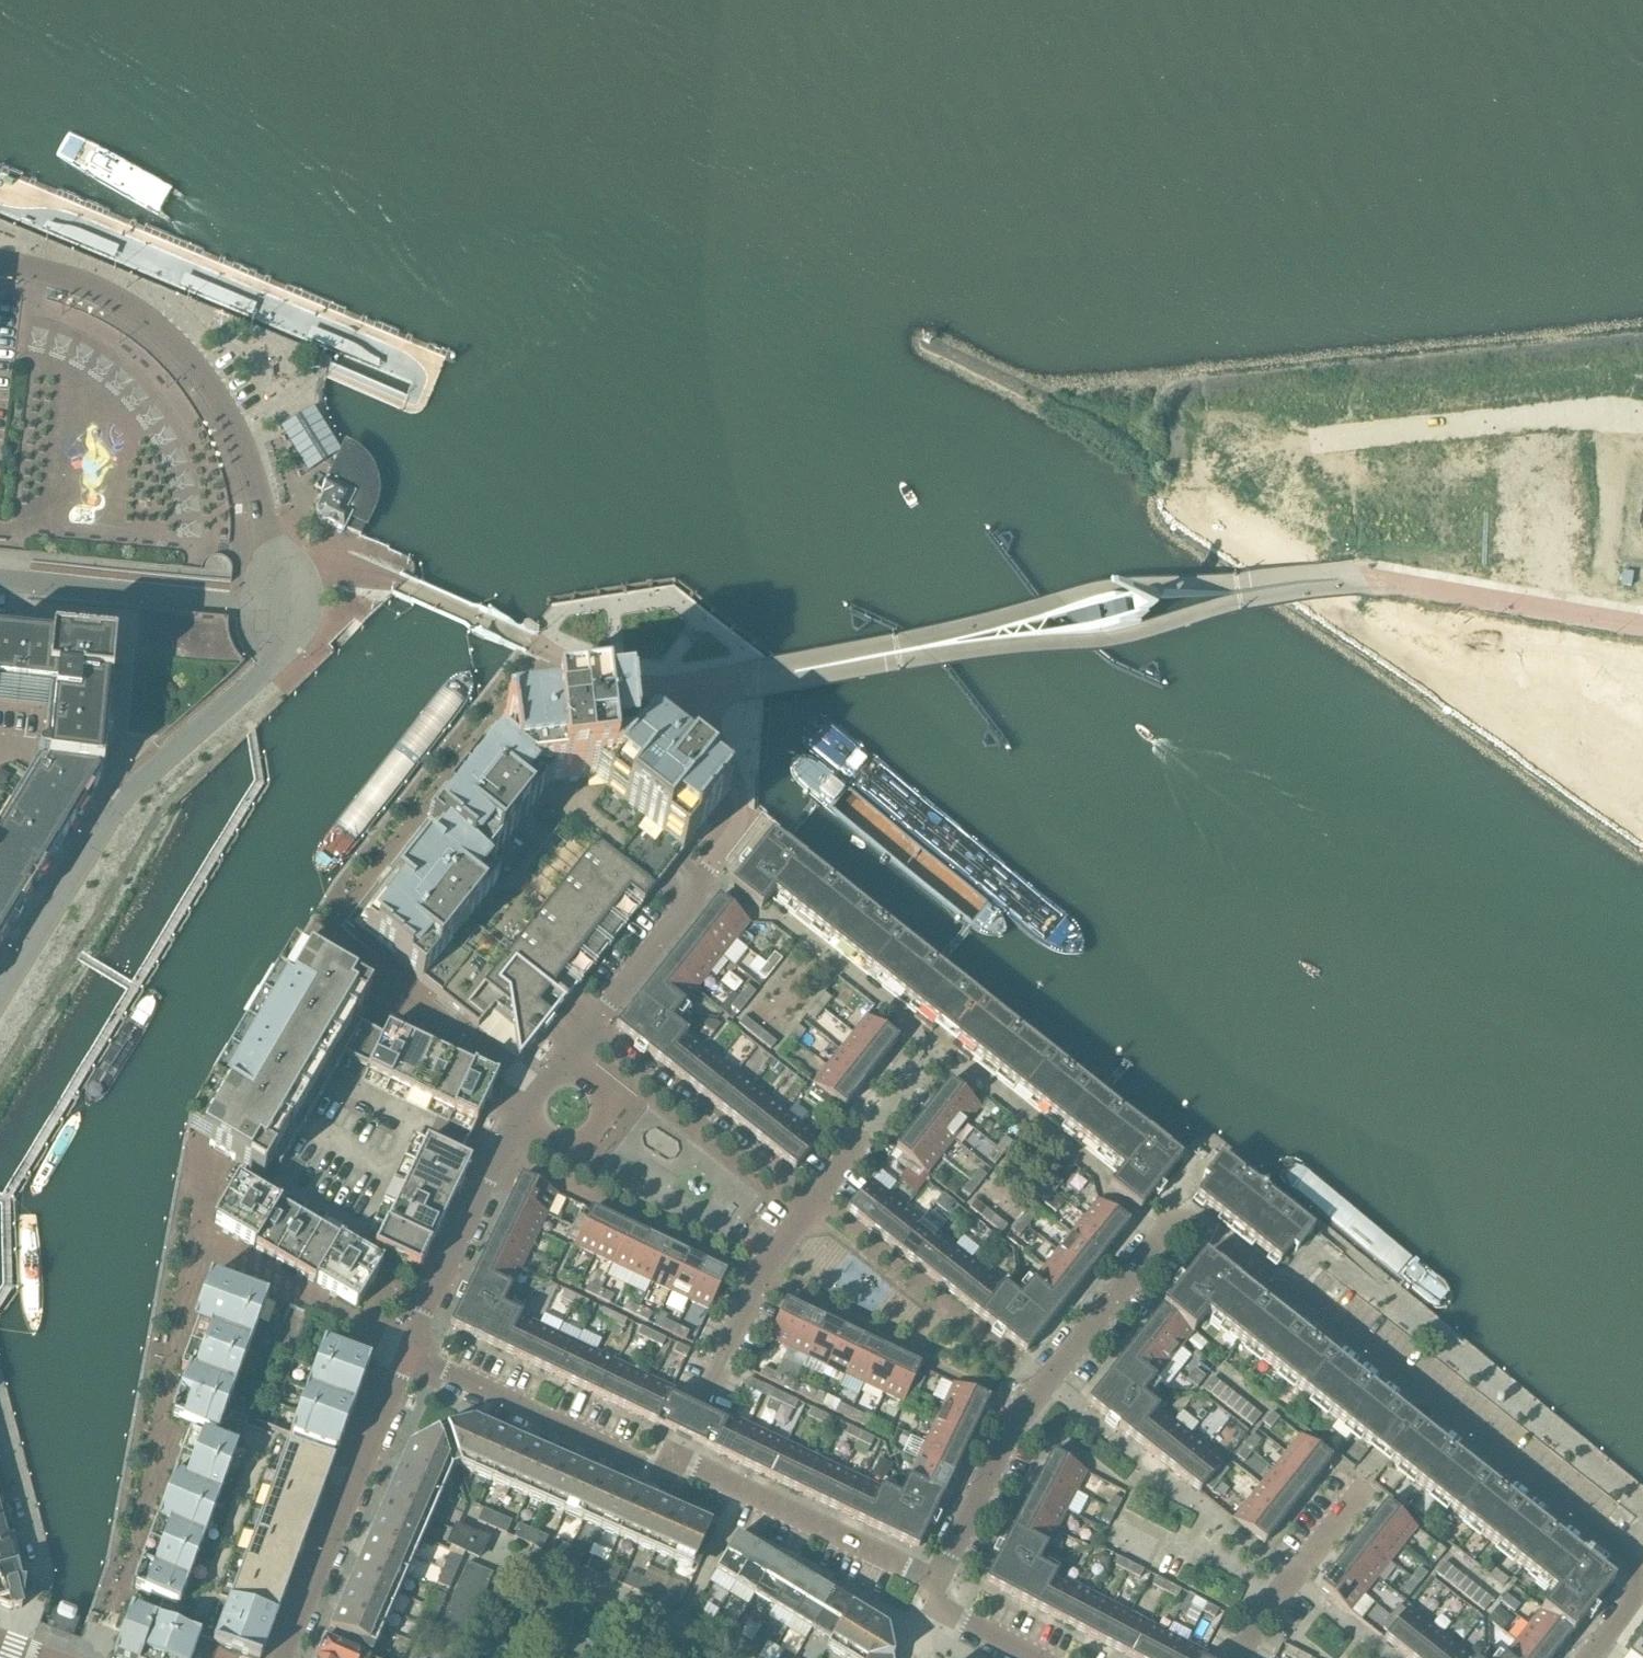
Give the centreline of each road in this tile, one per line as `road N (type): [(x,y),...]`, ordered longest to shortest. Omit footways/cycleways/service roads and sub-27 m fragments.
road 1 (residential): [(1642,1570),(1309,1298),(1262,1277),(1181,1212)]
road 2 (unclassified): [(0,992),(111,810),(271,660),(284,597)]
road 3 (residential): [(938,1584),(1026,1409),(1181,1212)]
road 4 (residential): [(283,1657),(407,1350)]
road 5 (residential): [(1312,442),(1640,416)]
road 6 (unclassified): [(0,259),(71,279),(136,311),(188,359),(238,433)]
road 7 (residential): [(938,1584),(704,1469),(667,1478)]
road 8 (residential): [(667,1478),(407,1350)]
road 9 (unclassified): [(284,597),(238,602),(0,579)]
road 10 (residential): [(811,1206),(587,1032)]
road 11 (residential): [(1418,585),(1640,416)]
road 12 (residential): [(407,1350),(509,1131)]
road 13 (residential): [(697,1410),(760,1279),(811,1206)]
road 14 (residential): [(1366,1468),(1238,1657)]
road 15 (residential): [(1418,585),(1642,625)]
road 16 (residential): [(811,1206),(936,1047)]
road 17 (residential): [(587,1032),(701,875)]
road 18 (residential): [(509,1131),(552,1146),(594,1132),(607,1100),(570,1054)]
road 19 (unclassified): [(284,597),(238,433)]
road 20 (residential): [(0,1417),(44,1570)]

